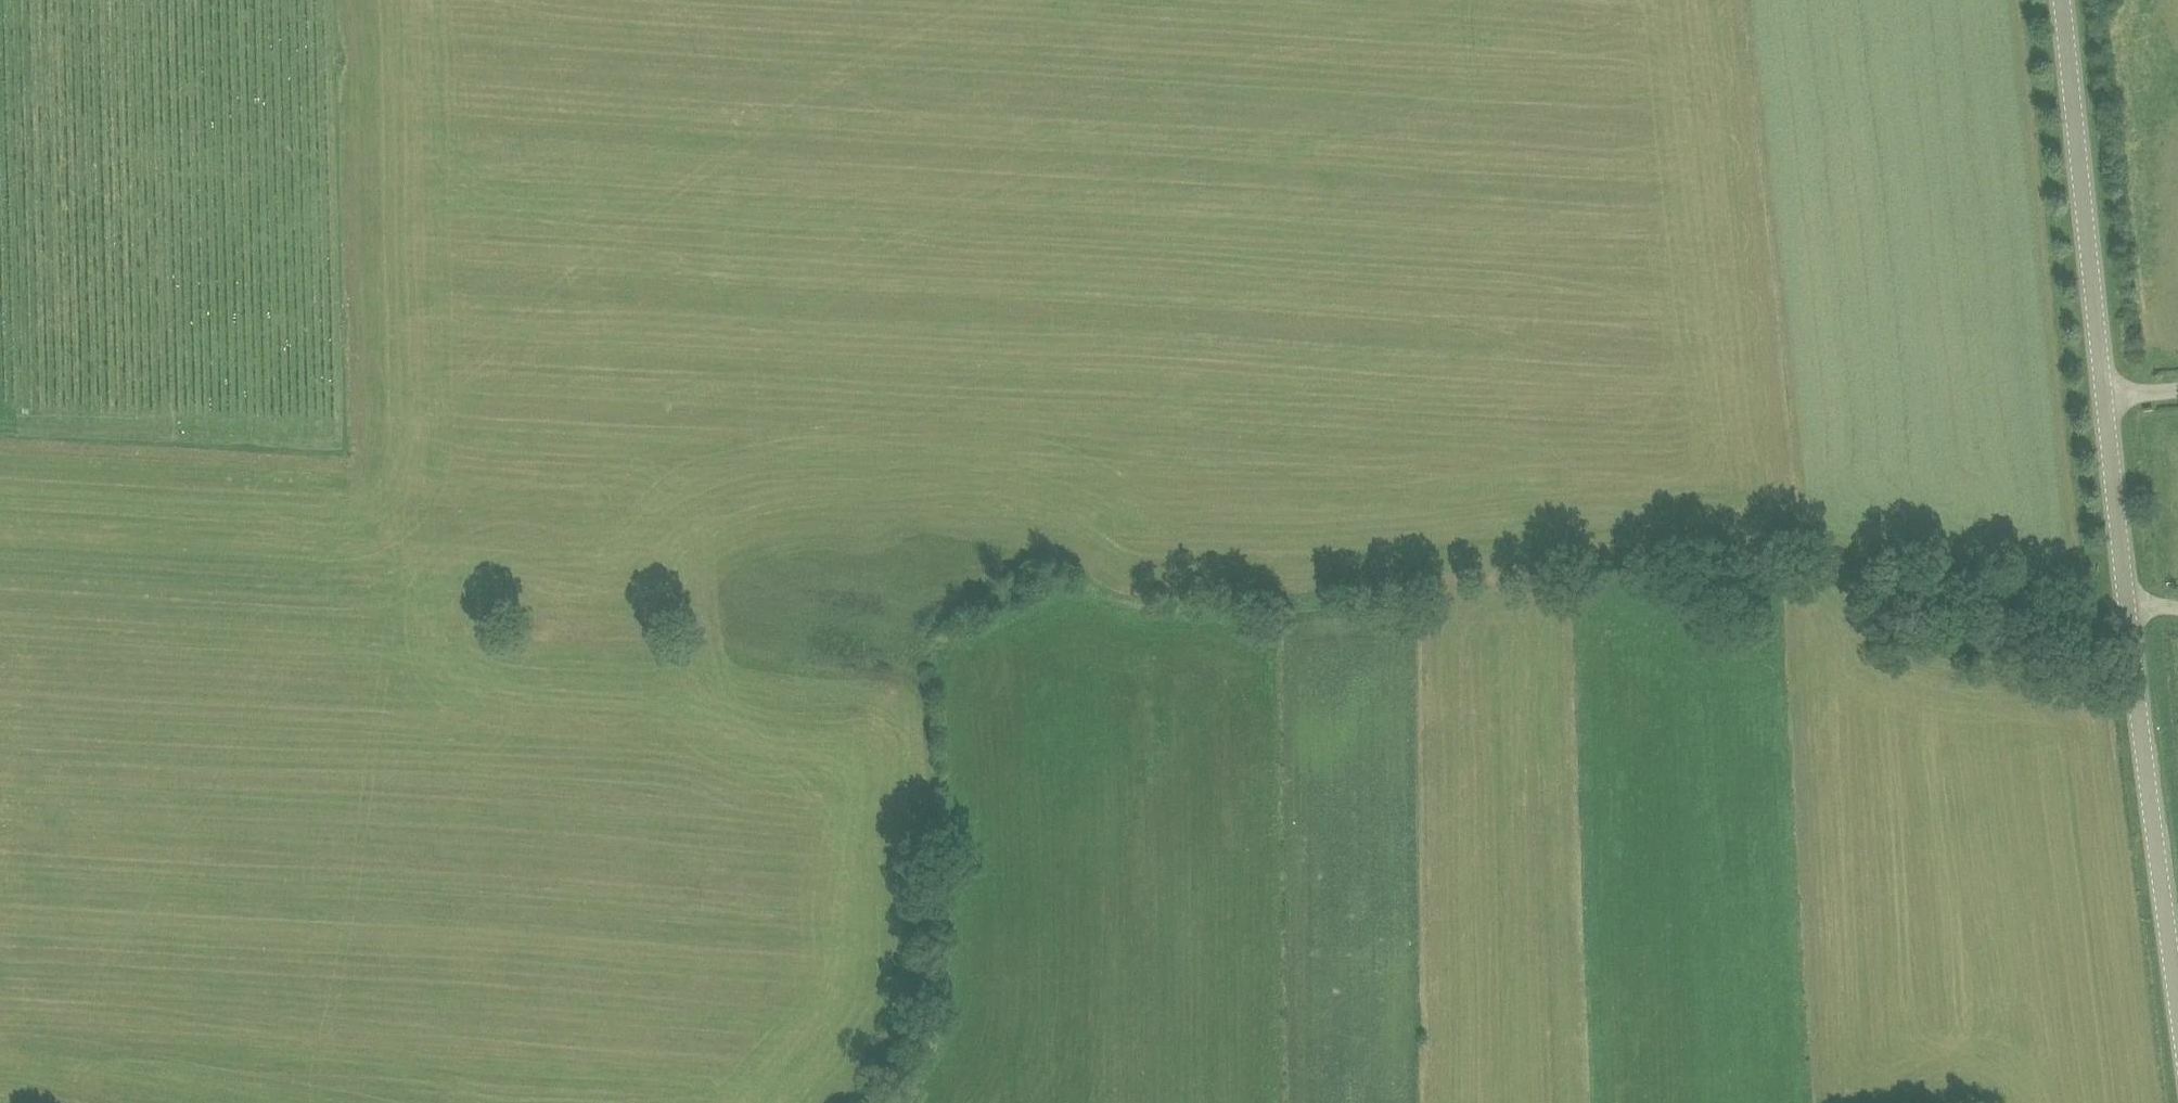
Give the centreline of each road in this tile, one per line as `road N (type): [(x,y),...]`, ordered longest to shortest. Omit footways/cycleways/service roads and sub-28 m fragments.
road 1 (secondary): [(2177,998),(2063,0)]

